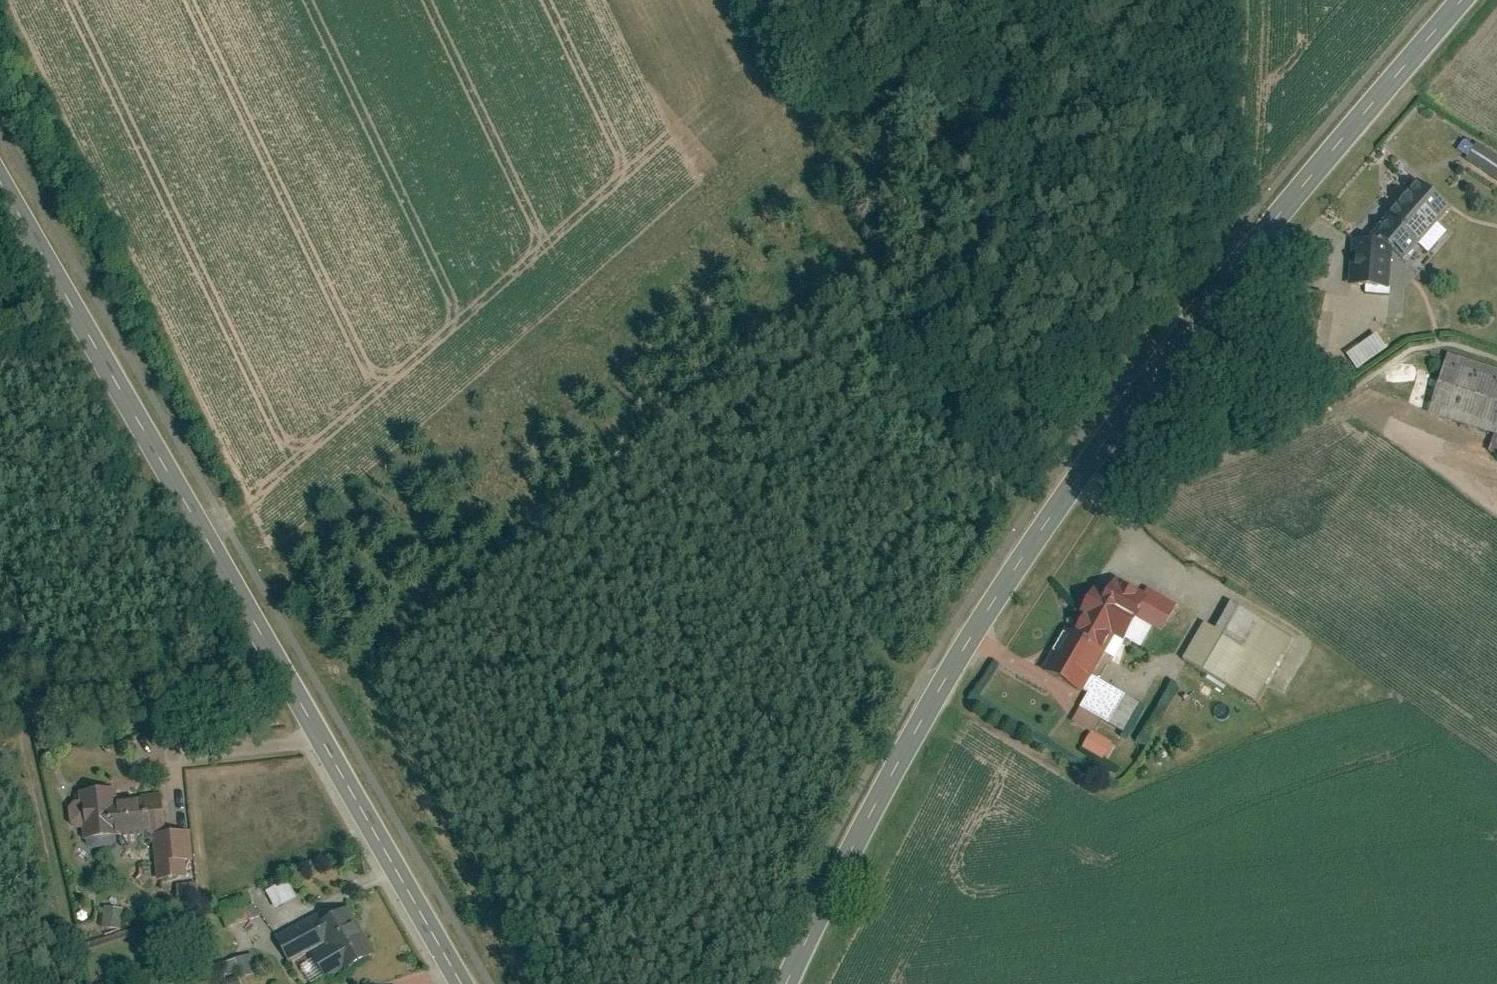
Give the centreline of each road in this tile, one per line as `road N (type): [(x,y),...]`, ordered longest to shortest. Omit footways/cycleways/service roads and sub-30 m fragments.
road 1 (secondary): [(787,983),(892,774),(1065,496),(1219,288),(1463,0)]
road 2 (tertiary): [(0,198),(281,670),(454,983)]
road 3 (track): [(281,670),(0,715)]

